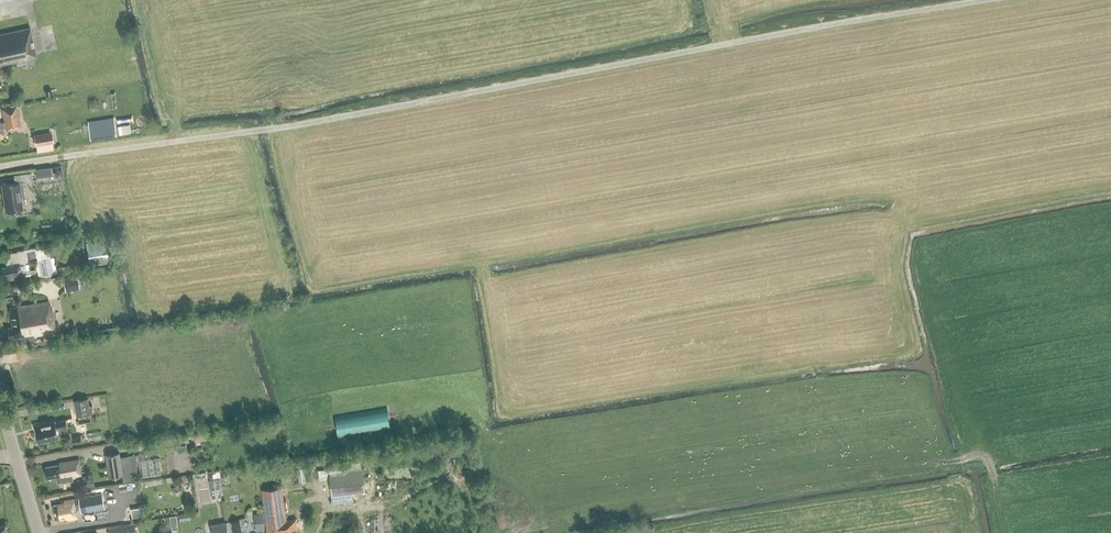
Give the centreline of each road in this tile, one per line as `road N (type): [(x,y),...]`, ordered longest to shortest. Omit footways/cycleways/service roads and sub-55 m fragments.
road 1 (tertiary): [(38,532),(0,402)]

